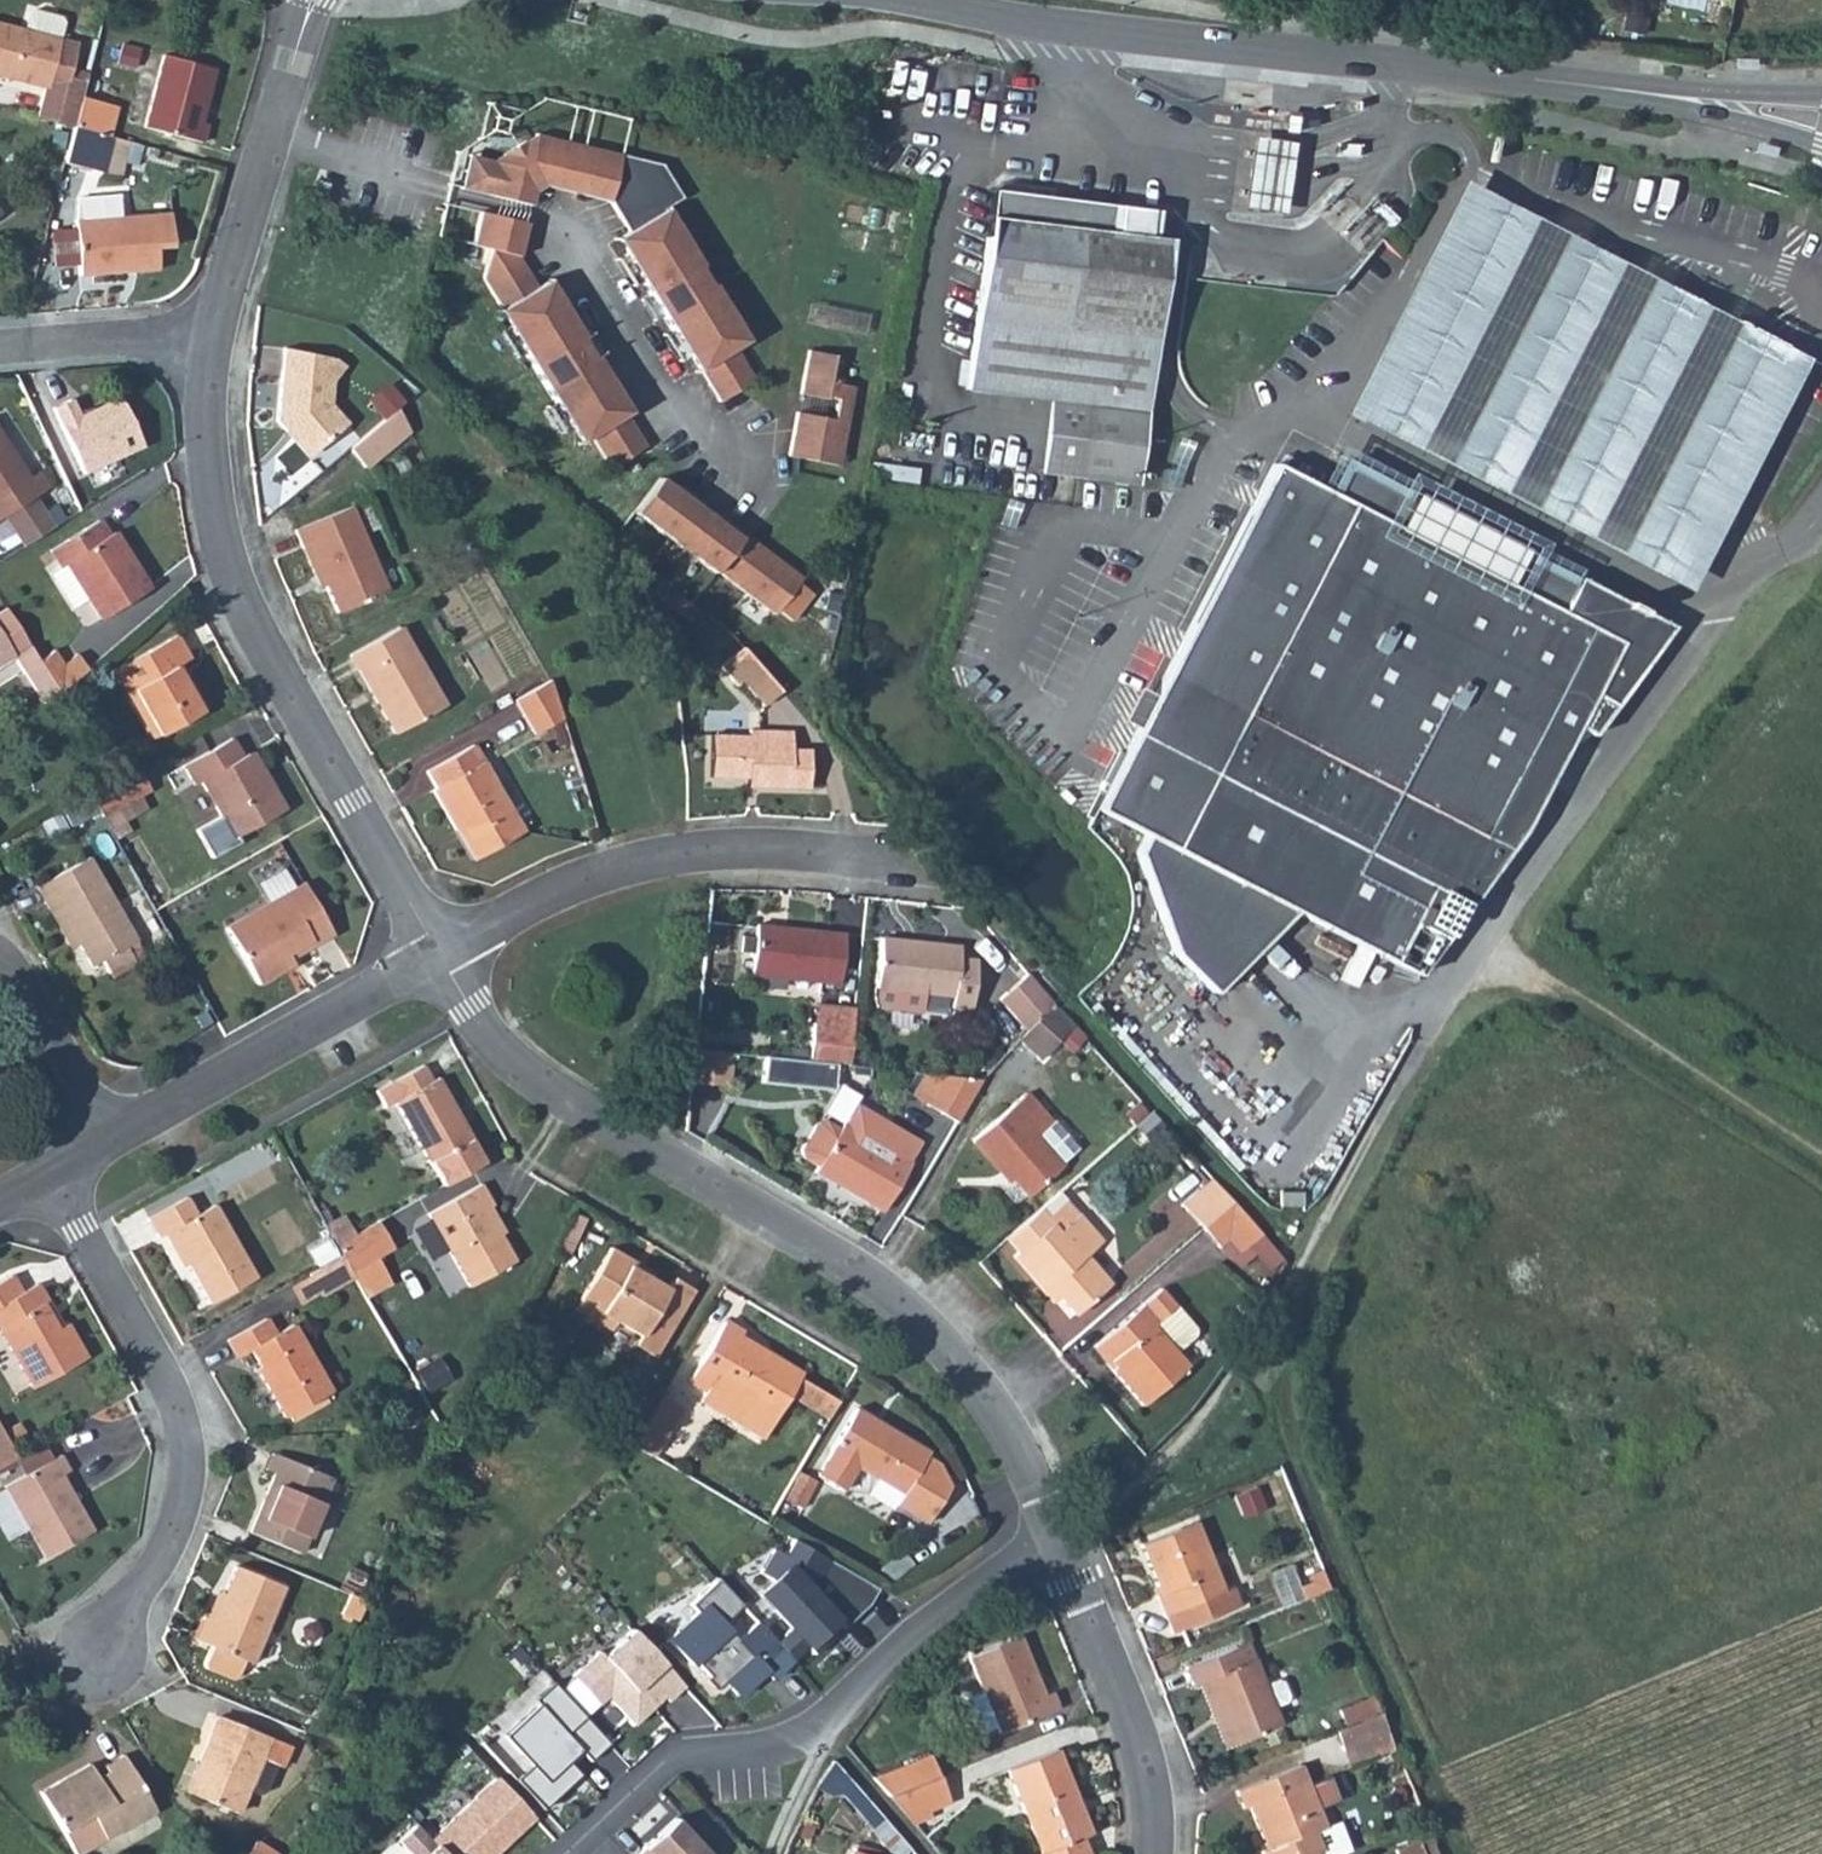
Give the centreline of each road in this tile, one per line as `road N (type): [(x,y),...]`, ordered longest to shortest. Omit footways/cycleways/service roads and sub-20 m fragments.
road 1 (track): [(1060,1548),(1210,1416),(1254,1356),(1461,972),(1707,622),(1698,592)]
road 2 (residential): [(441,953),(513,1060),(853,1267),(949,1347),(1007,1431),(1060,1548)]
road 3 (residential): [(215,337),(204,448),(214,523),(235,587),(441,953)]
road 4 (secondary): [(1561,82),(1003,18),(934,0)]
road 5 (residential): [(569,1853),(667,1764),(816,1730),(918,1620),(1060,1548)]
road 6 (residential): [(48,1179),(163,1374),(186,1456),(171,1534),(100,1653)]
road 7 (residential): [(863,852),(735,843),(626,859),(590,870),(441,953)]
road 8 (track): [(1500,917),(1543,973),(1821,1154)]
road 9 (residential): [(441,953),(112,1141)]
road 10 (residential): [(313,0),(215,337)]
road 11 (residential): [(1060,1548),(1130,1720),(1149,1809),(1145,1853)]
road 12 (secondary): [(1561,82),(1821,148)]
road 13 (secondary): [(1821,95),(1561,82)]
road 14 (residential): [(0,955),(112,1141)]
road 15 (residential): [(215,337),(170,333),(0,348)]

